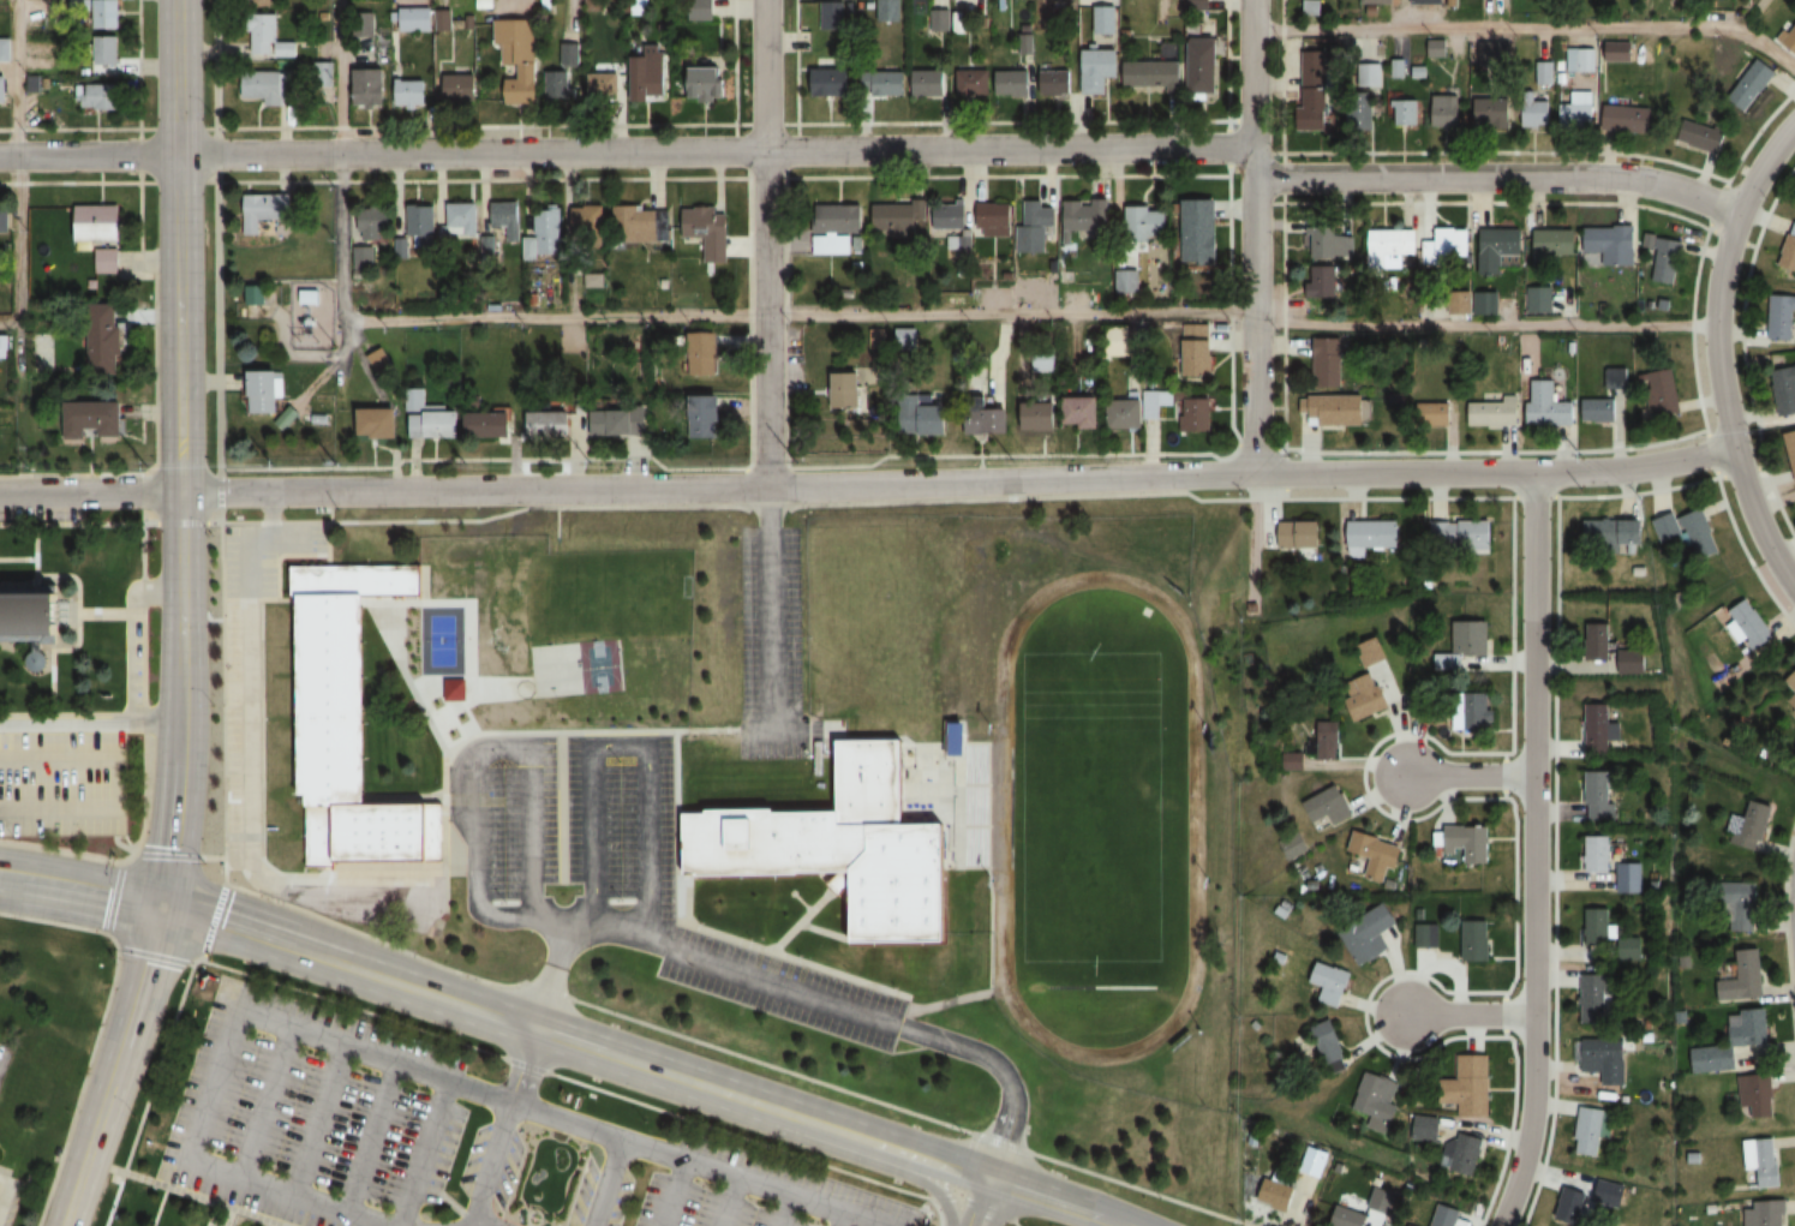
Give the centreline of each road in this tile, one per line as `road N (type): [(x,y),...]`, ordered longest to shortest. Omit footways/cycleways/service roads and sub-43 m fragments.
road 1 (residential): [(1251,149),(0,155)]
road 2 (residential): [(1252,473),(180,490)]
road 3 (residential): [(1533,472),(1532,1084),(1527,1140),(1499,1225)]
road 4 (residential): [(1794,124),(1737,213),(1716,327),(1741,476),(1766,544),(1794,588)]
road 5 (residential): [(1737,213),(1627,179),(1251,180)]
road 6 (secondary): [(175,0),(180,490)]
road 7 (residential): [(761,0),(766,485)]
road 8 (residential): [(1735,448),(1586,472),(1252,473)]
road 9 (tertiary): [(989,1180),(533,1029)]
road 10 (residential): [(1251,0),(1252,473)]
road 11 (secondary): [(180,490),(179,787),(164,904)]
road 12 (tertiary): [(533,1029),(164,904)]
road 13 (secondary): [(164,904),(62,1225)]
road 14 (residential): [(180,490),(0,491)]
road 15 (secondary): [(164,904),(0,873)]
road 16 (tertiary): [(1121,1225),(989,1180)]
road 17 (residential): [(1533,1013),(1406,1017)]
road 18 (residential): [(1533,779),(1406,779)]

